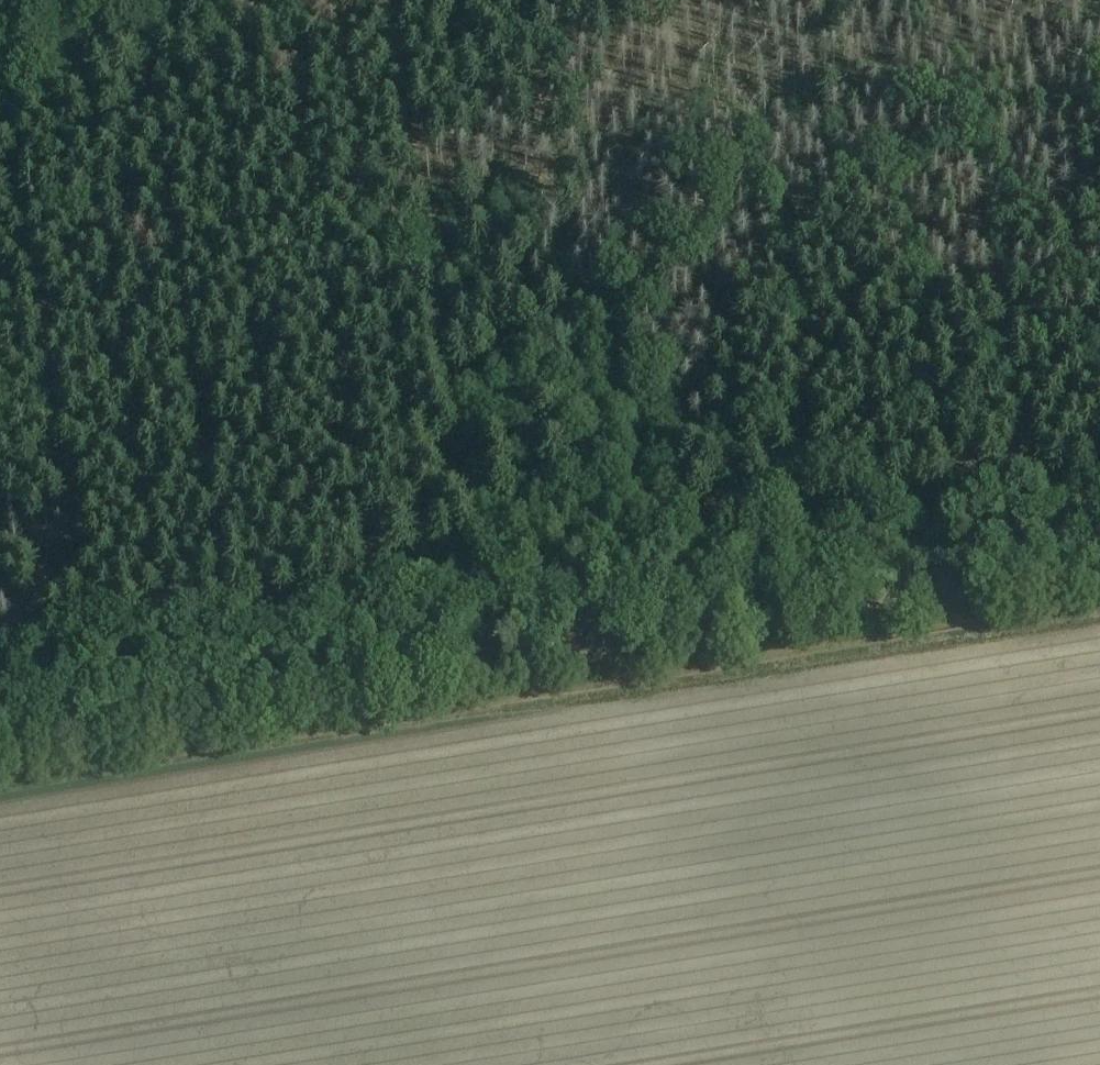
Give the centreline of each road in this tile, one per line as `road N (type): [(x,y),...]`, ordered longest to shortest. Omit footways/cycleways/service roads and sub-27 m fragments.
road 1 (track): [(1099,599),(0,775)]
road 2 (track): [(161,0),(0,98)]

